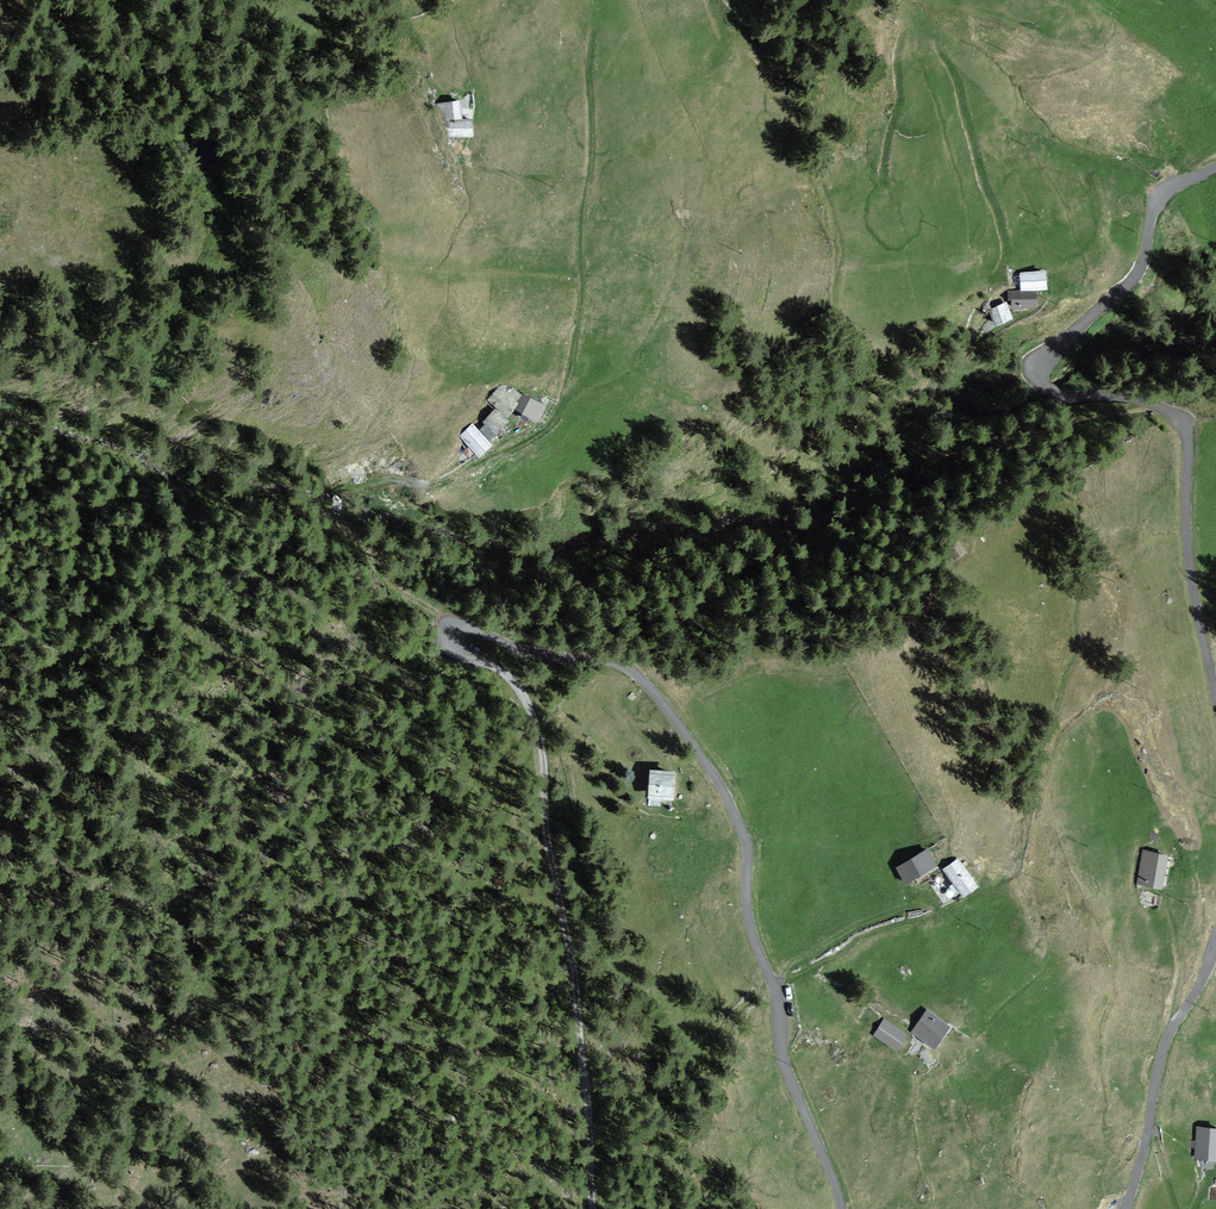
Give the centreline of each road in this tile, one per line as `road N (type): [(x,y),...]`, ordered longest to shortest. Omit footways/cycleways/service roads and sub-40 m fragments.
road 1 (track): [(843,1208),(777,1054),(773,985),(744,916),(745,844),(721,782),(648,689),(617,672),(510,648),(465,629),(453,633)]
road 2 (track): [(453,633),(456,651),(523,686),(542,731),(557,868),(583,988),(601,1208)]
road 3 (track): [(453,633),(433,608),(401,591),(334,509),(360,485),(435,483),(527,440),(551,421),(566,389)]
road 4 (unclassified): [(1215,164),(1163,191),(1130,284),(1041,364),(1040,381),(1059,397)]
road 5 (track): [(1159,405),(1182,430),(1187,455),(1185,532),(1215,710)]
road 6 (track): [(1215,929),(1203,974),(1162,1040),(1123,1208)]

